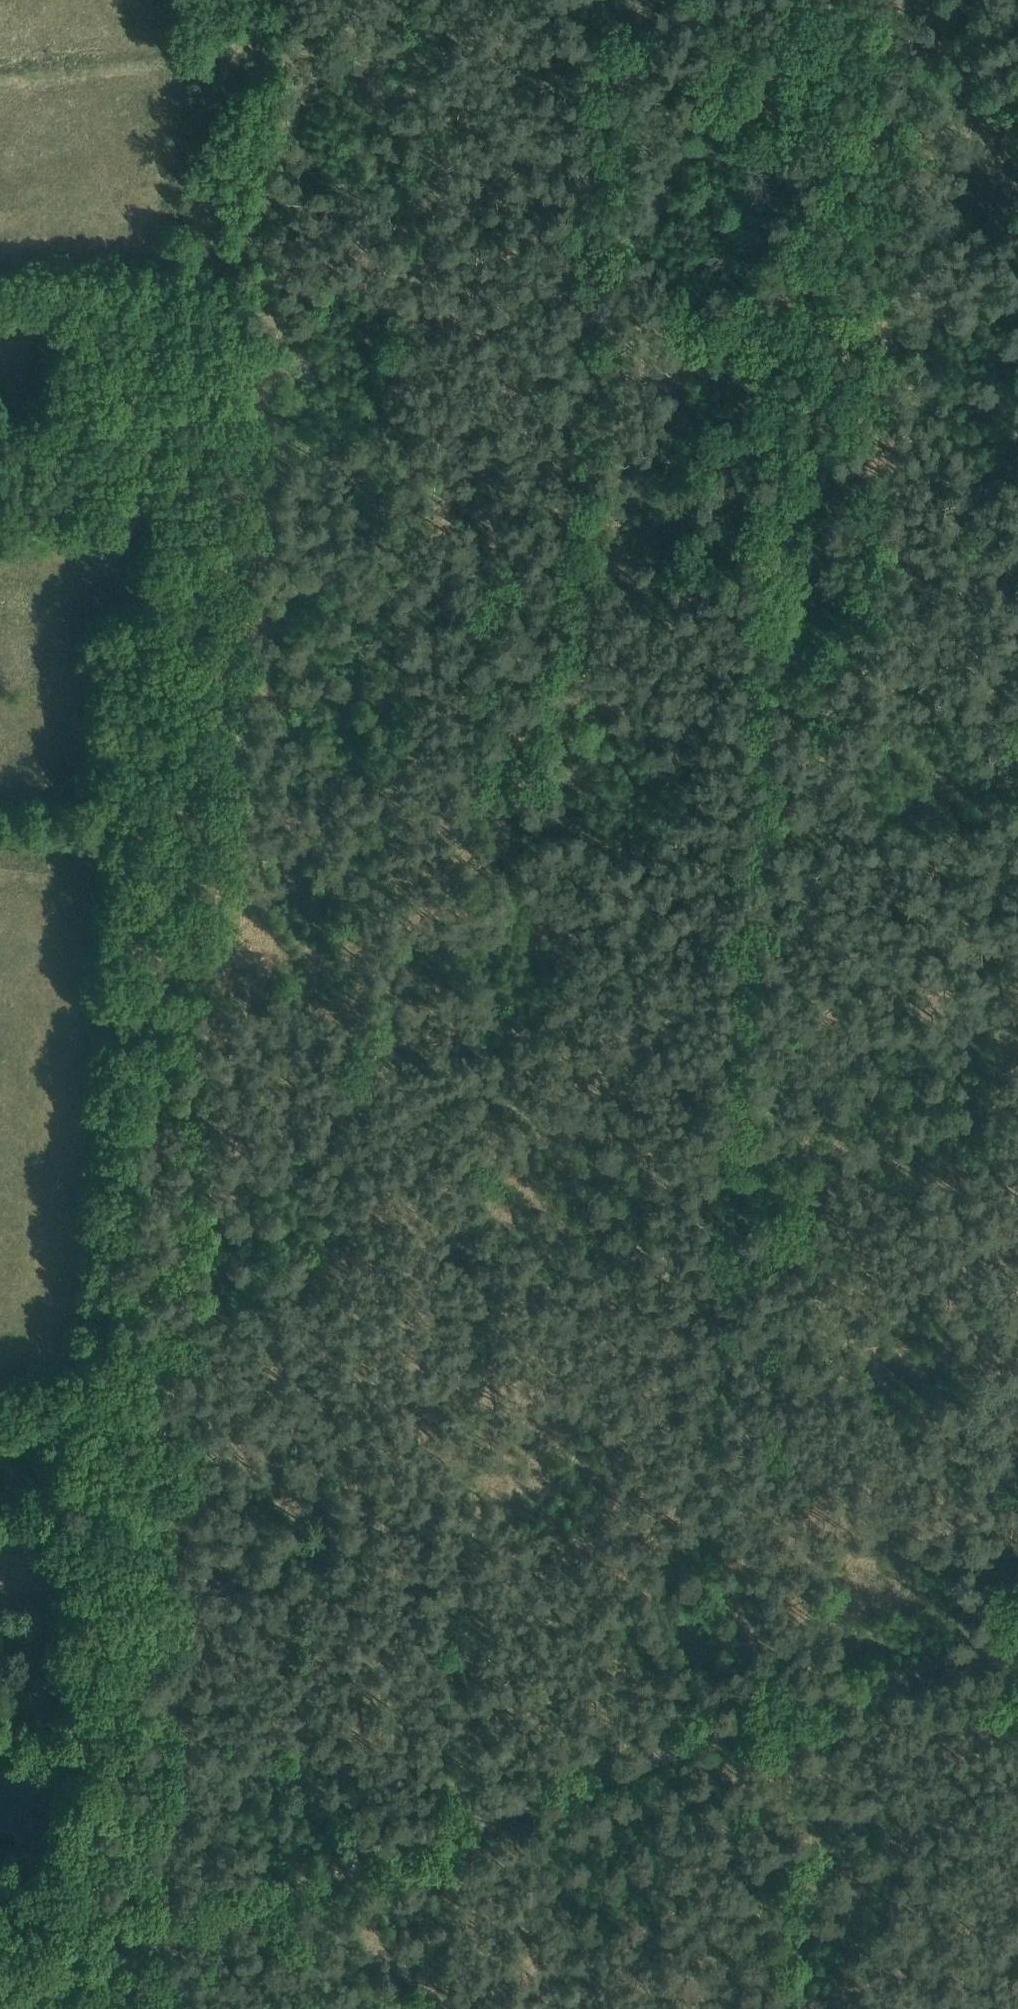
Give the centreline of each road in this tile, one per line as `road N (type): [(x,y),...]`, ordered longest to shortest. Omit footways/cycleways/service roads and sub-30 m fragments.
road 1 (track): [(75,1957),(827,1673),(1017,1624)]
road 2 (track): [(827,1673),(818,1705),(825,1704),(809,2008)]

